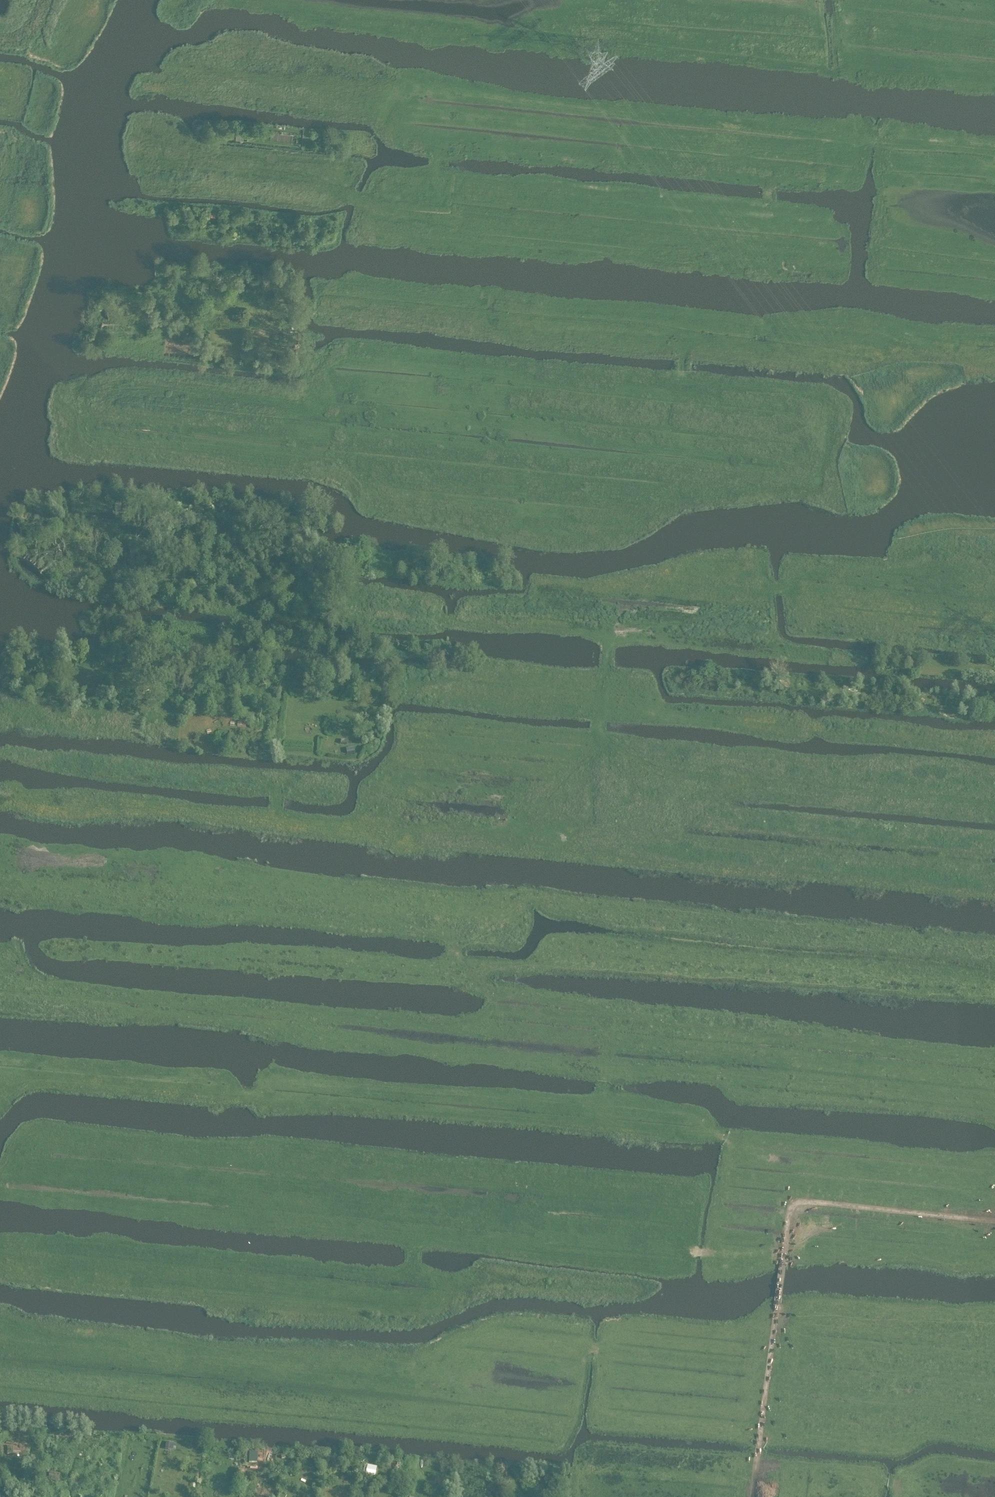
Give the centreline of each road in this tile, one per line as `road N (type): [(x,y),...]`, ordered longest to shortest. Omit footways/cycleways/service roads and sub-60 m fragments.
road 1 (track): [(752,1496),(794,1204),(994,1220)]

